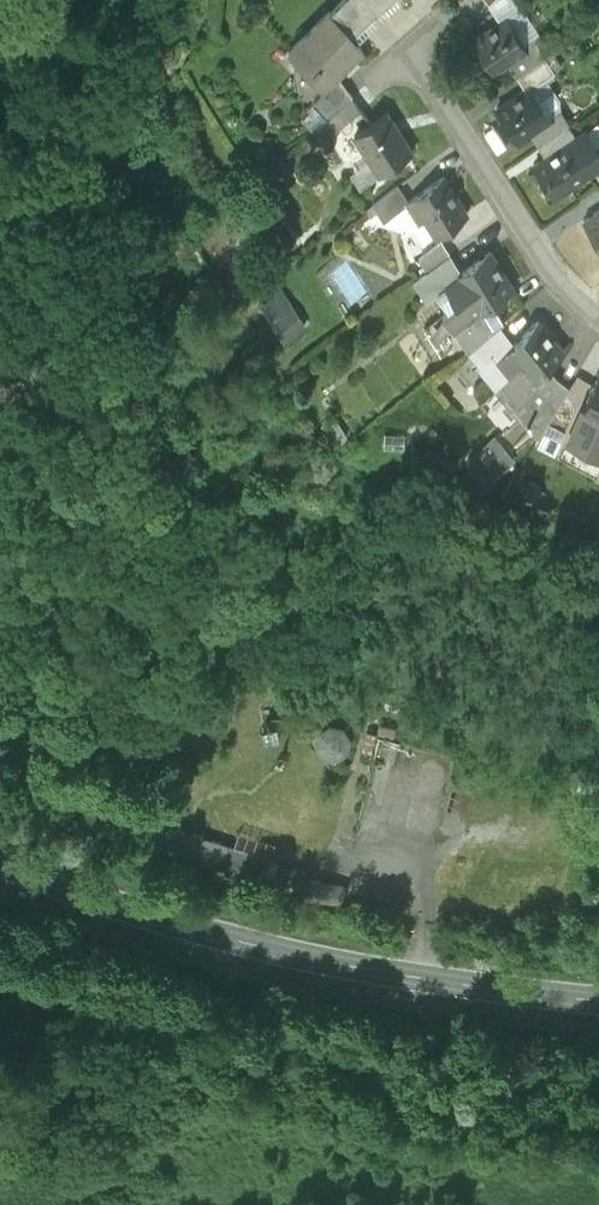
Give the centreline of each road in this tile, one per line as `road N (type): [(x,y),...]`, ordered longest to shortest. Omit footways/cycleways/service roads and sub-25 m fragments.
road 1 (secondary): [(411,991),(246,954),(0,866)]
road 2 (residential): [(598,303),(539,239),(403,40)]
road 3 (secondary): [(598,1015),(411,991)]
road 4 (unclassified): [(411,991),(432,854)]

